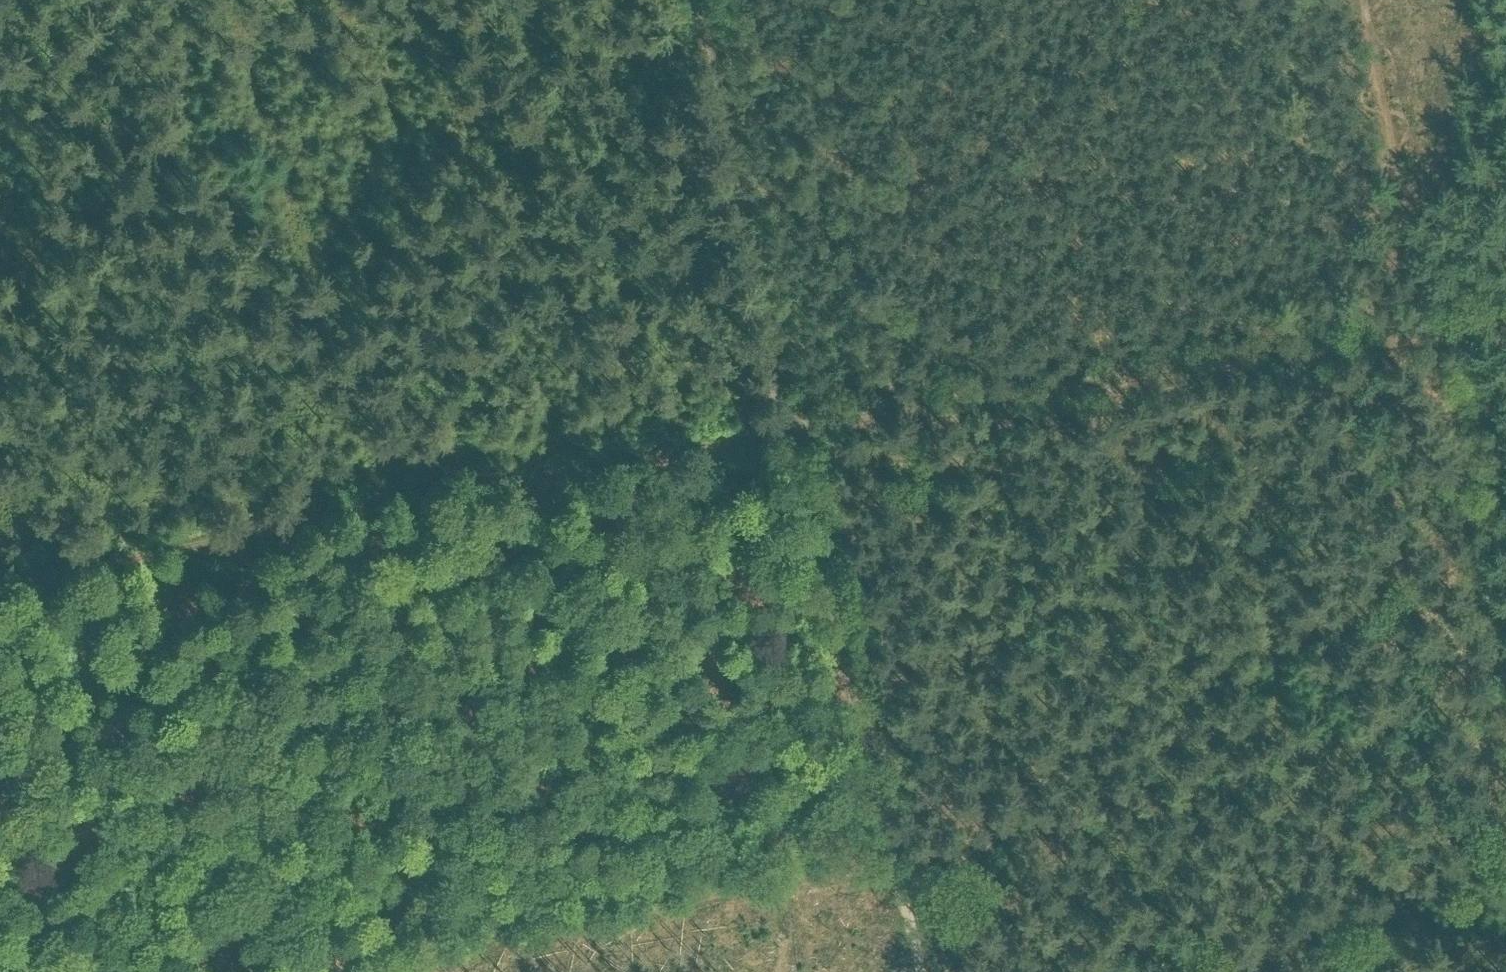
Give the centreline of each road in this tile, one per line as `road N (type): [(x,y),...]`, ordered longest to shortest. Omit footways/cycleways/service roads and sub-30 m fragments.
road 1 (track): [(692,0),(784,431),(0,586)]
road 2 (track): [(784,431),(1505,326)]
road 3 (track): [(784,431),(920,971)]
road 4 (track): [(1367,0),(1436,336)]

